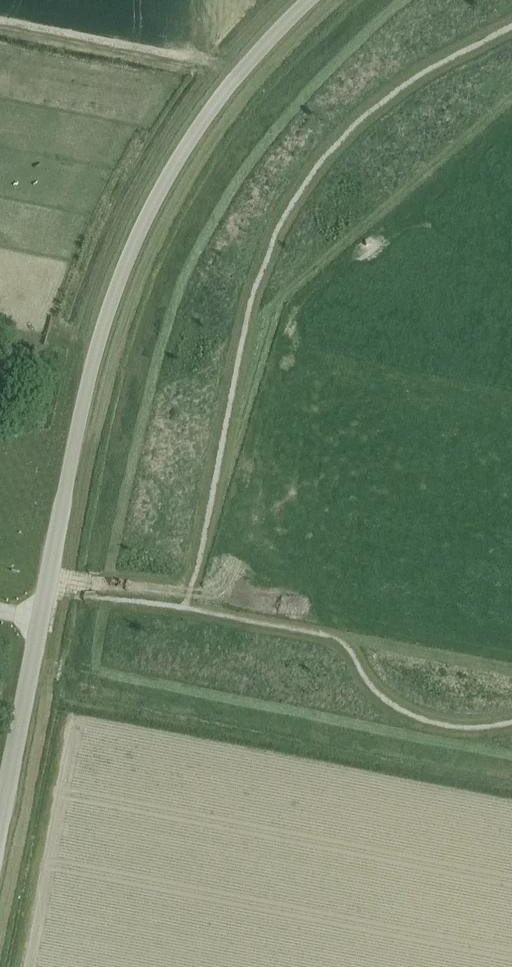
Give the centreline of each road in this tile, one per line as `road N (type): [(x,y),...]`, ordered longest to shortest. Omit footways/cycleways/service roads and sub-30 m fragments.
road 1 (unclassified): [(0,814),(38,618),(166,180),(263,46),(311,0)]

